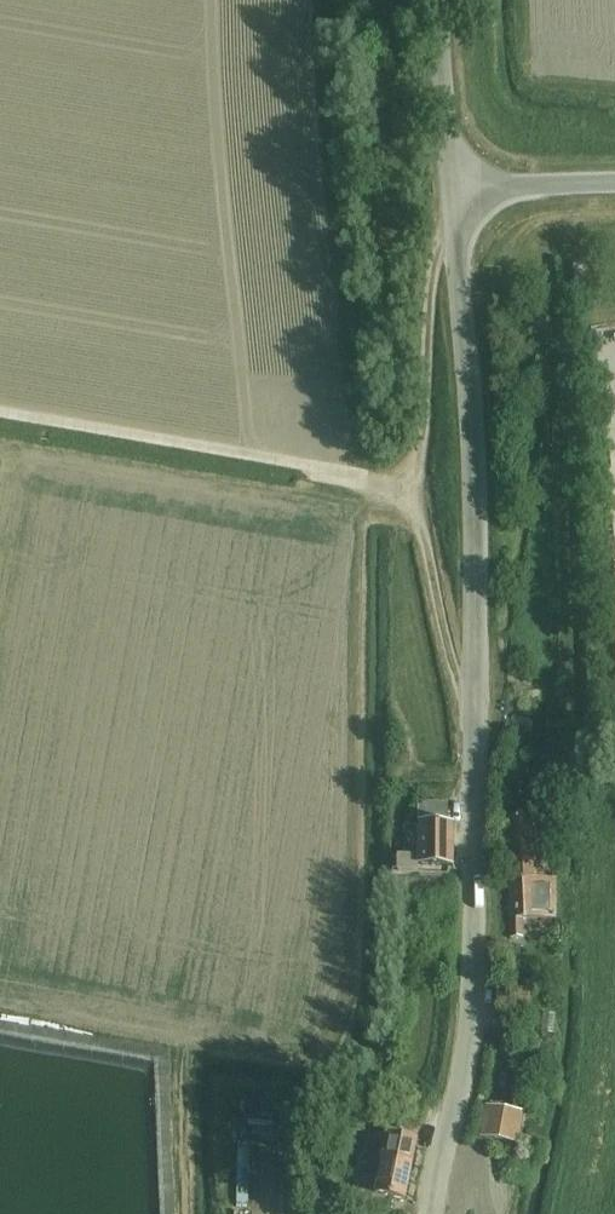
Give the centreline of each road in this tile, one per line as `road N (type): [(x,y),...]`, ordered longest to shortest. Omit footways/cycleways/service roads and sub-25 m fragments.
road 1 (unclassified): [(431,1213),(465,1078),(473,1003),(474,486),(452,189)]
road 2 (unclassified): [(452,189),(437,0)]
road 3 (unclassified): [(452,189),(614,184)]

